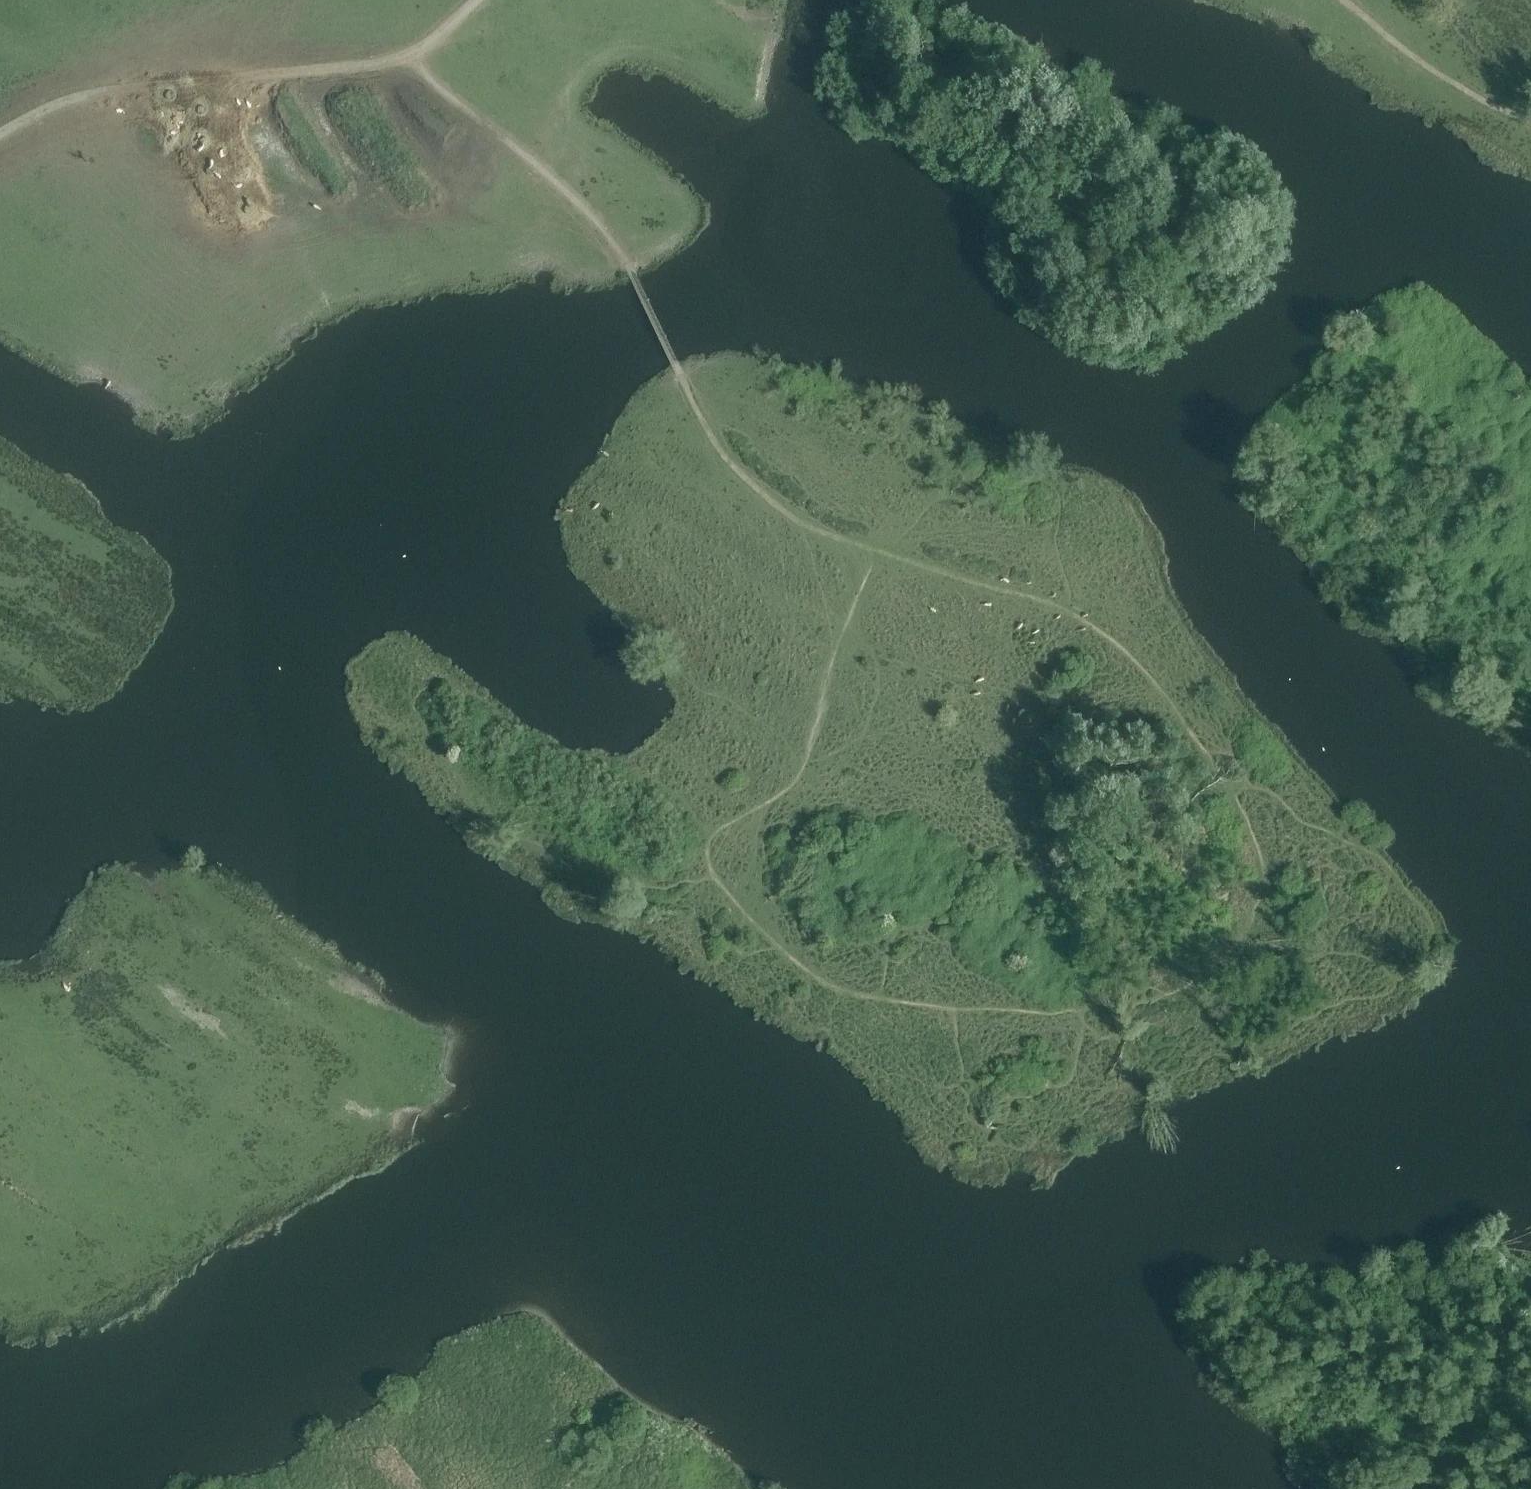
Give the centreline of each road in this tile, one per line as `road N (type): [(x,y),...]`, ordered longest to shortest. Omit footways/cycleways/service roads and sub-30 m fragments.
road 1 (track): [(484,0),(408,56),(84,98),(37,108),(0,132)]

